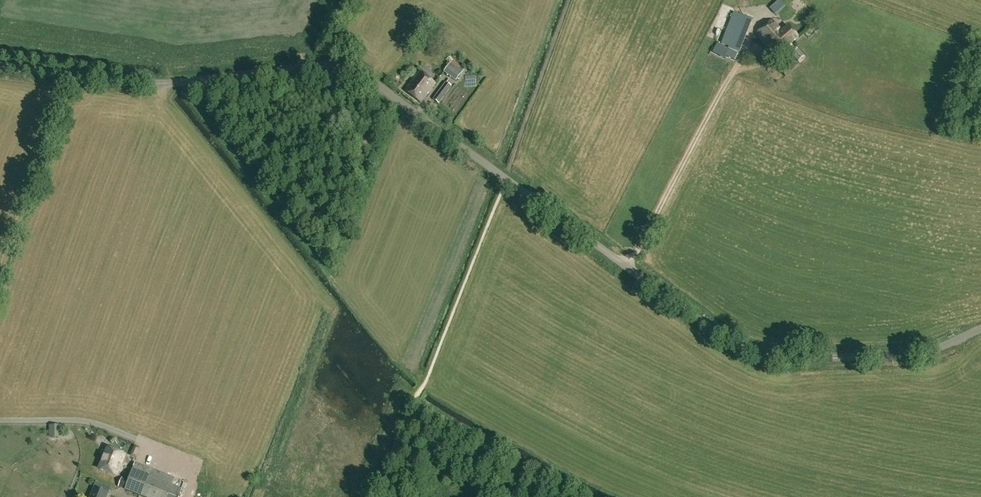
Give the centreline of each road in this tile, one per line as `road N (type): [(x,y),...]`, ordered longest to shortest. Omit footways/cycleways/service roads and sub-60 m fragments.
road 1 (unclassified): [(630,268),(346,69),(305,65),(156,84),(0,65)]
road 2 (unclassified): [(630,268),(766,357),(898,356),(980,329)]
road 3 (unclassified): [(630,268),(738,61)]

